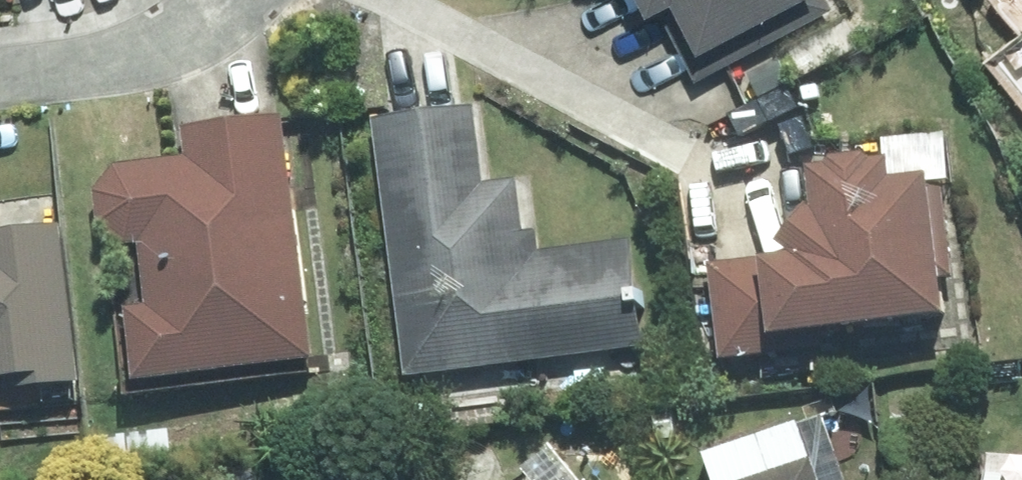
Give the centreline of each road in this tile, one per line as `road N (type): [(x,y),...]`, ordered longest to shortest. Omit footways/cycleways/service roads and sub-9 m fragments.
road 1 (residential): [(0,78),(108,66),(204,29),(233,0)]

